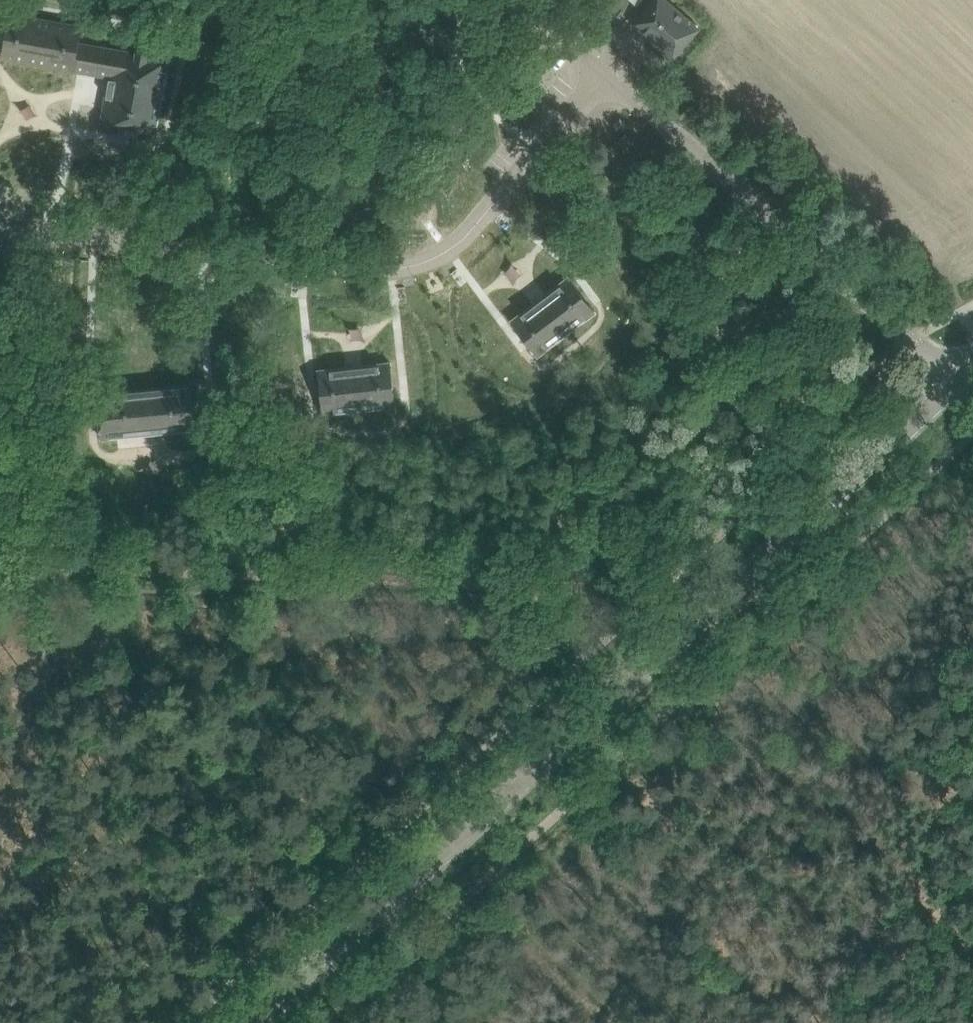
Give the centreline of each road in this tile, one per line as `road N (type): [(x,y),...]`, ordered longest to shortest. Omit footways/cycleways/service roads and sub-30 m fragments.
road 1 (unclassified): [(706,613),(658,589),(0,566)]
road 2 (secondary): [(257,1022),(706,613)]
road 3 (unclassified): [(961,379),(522,0)]
road 4 (secondary): [(706,613),(961,379)]

